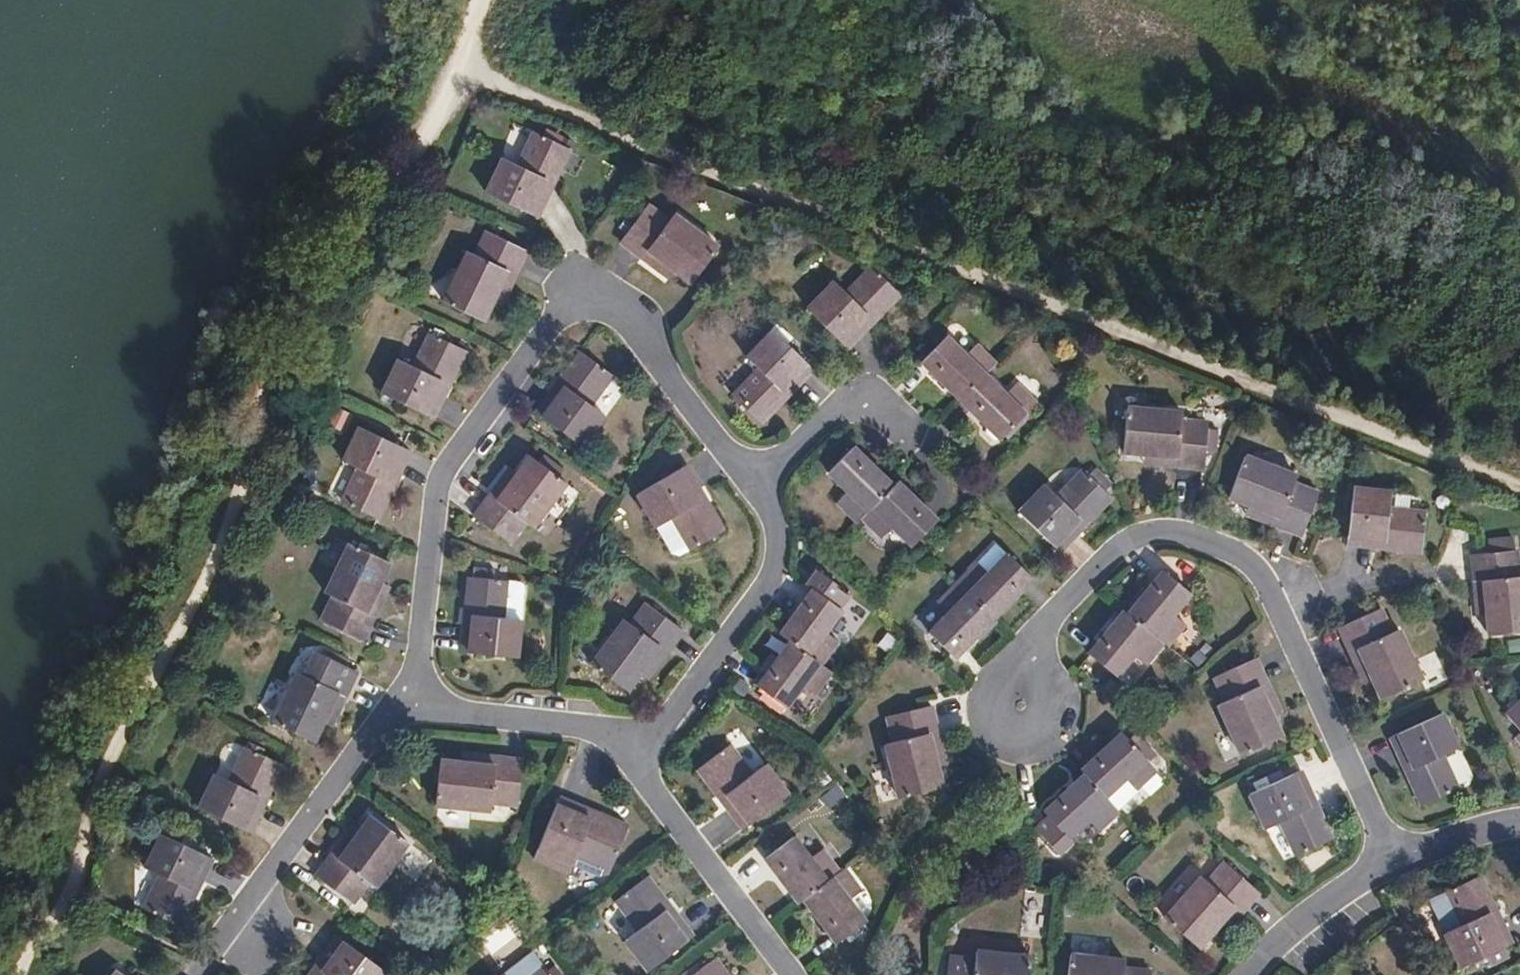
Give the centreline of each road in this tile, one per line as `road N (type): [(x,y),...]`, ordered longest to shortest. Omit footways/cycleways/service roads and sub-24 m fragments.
road 1 (residential): [(408,696),(430,498),(442,467),(565,301),(589,296),(613,310),(645,342),(719,452),(752,479)]
road 2 (residential): [(1384,861),(1266,593),(1246,565),(1210,546),(1149,533),(1119,544),(1045,619),(1016,709)]
road 3 (residential): [(752,479),(775,546),(770,577),(663,721),(630,746)]
road 4 (residential): [(249,953),(264,874),(370,731),(408,696)]
road 5 (residential): [(787,974),(630,746)]
road 6 (residential): [(630,746),(597,726),(436,711),(408,696)]
road 7 (residential): [(752,479),(835,408),(855,401),(877,404),(907,435)]
road 8 (residential): [(1384,861),(1293,925),(1246,974)]
road 9 (residential): [(1519,825),(1384,861)]

